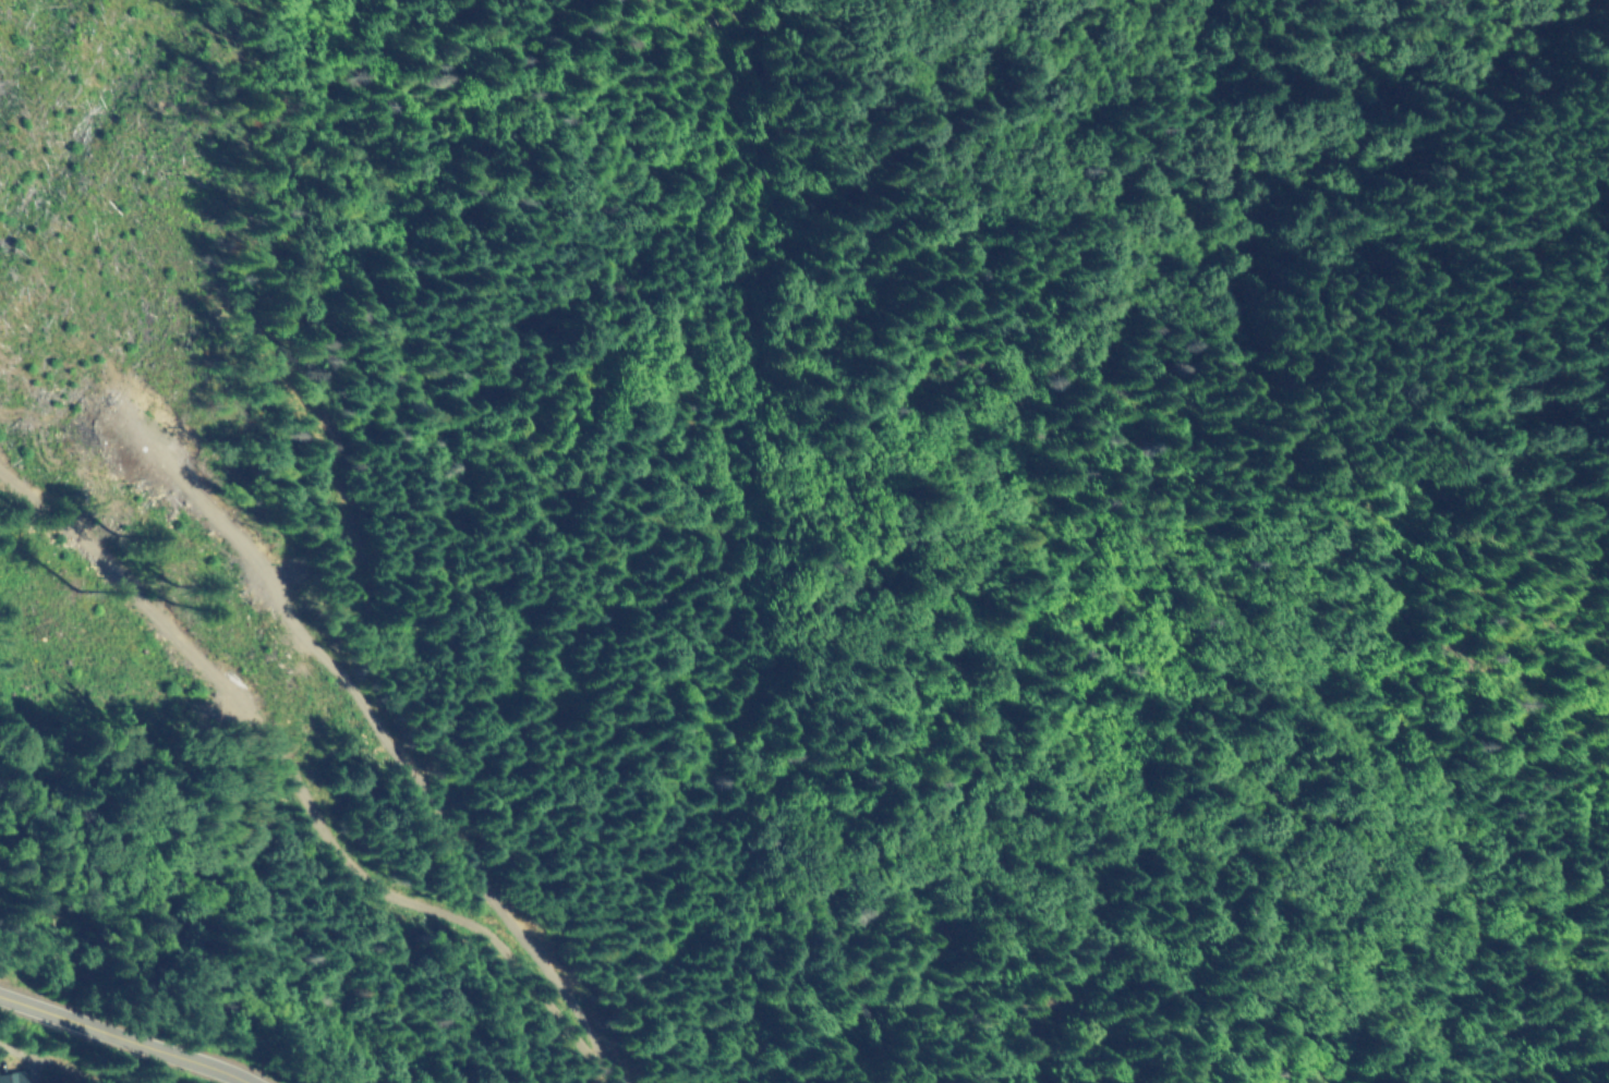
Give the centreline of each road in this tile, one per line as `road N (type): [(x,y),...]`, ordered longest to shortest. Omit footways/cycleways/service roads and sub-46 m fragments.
road 1 (tertiary): [(257,1082),(0,992)]

